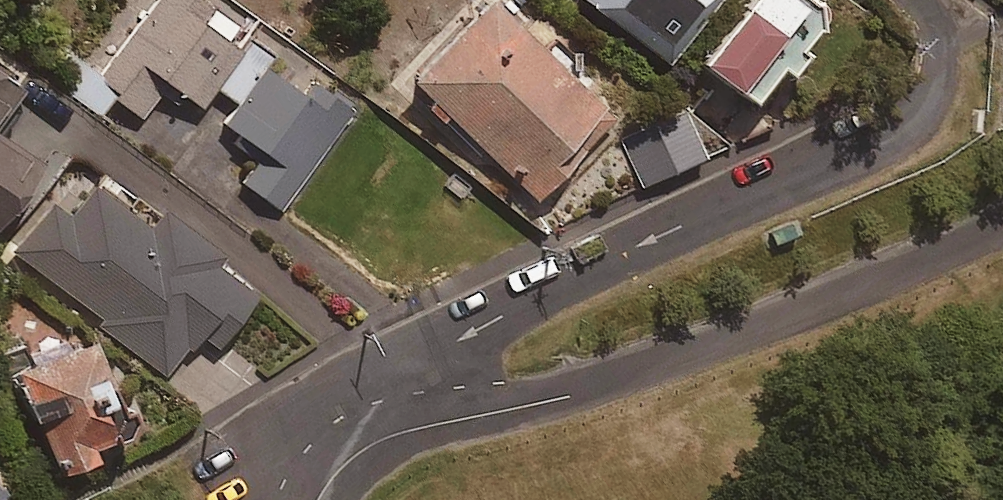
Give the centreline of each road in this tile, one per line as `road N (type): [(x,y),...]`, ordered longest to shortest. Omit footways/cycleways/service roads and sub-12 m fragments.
road 1 (residential): [(925,0),(939,51),(932,103),(900,132),(561,282),(417,363),(400,435)]
road 2 (residential): [(1002,229),(882,284),(597,390),(400,435)]

